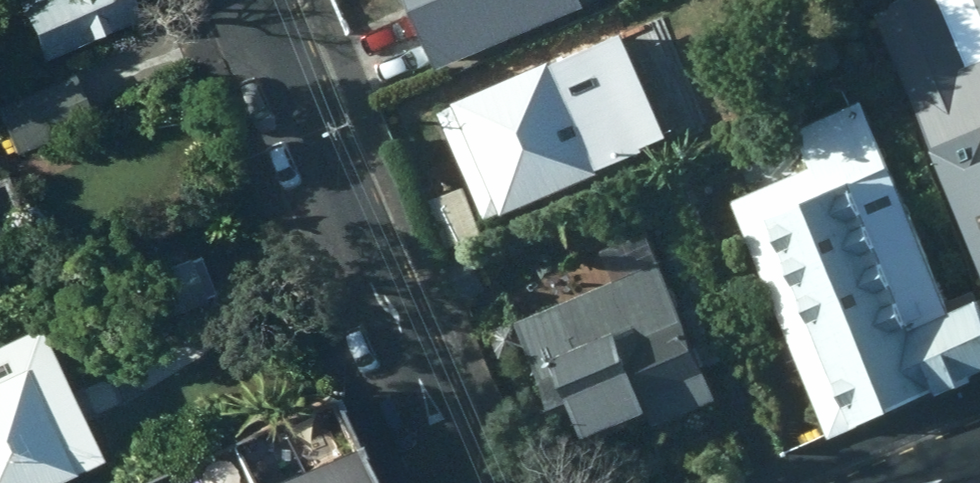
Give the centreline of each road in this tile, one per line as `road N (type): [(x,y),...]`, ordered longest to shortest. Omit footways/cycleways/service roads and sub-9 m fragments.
road 1 (residential): [(241,0),(444,482)]

